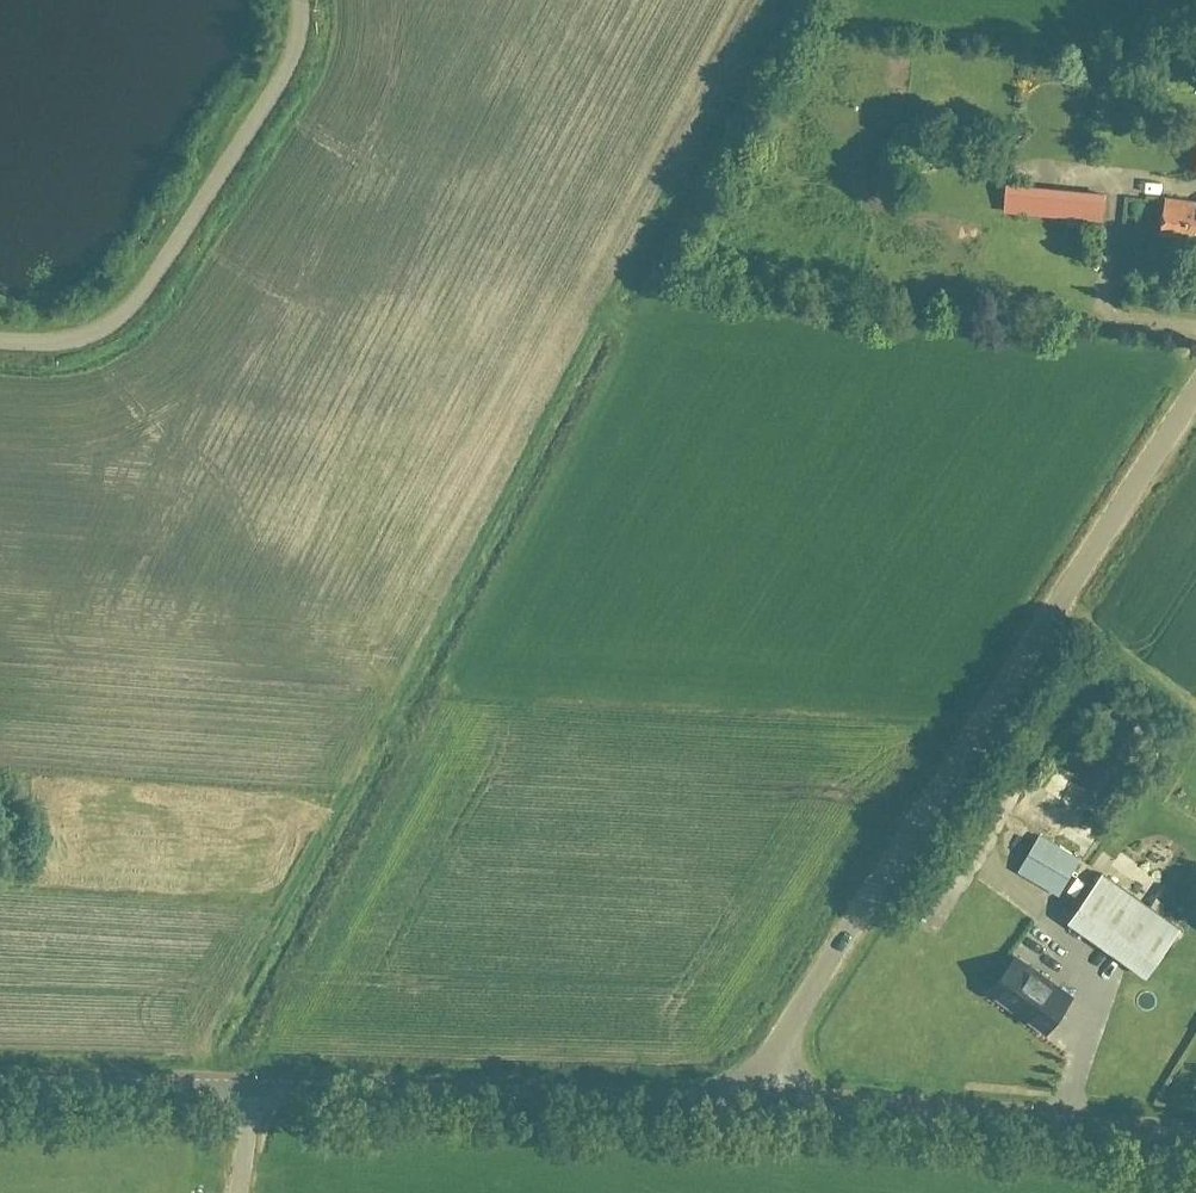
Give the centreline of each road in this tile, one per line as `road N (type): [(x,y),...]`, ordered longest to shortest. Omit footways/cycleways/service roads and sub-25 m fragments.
road 1 (unclassified): [(766,1102),(781,1038),(1195,392)]
road 2 (tertiary): [(766,1102),(248,1089)]
road 3 (unclassified): [(0,343),(74,343),(137,304),(276,92),(299,39),(301,0)]
road 4 (tertiary): [(1195,1140),(766,1102)]
road 5 (tertiary): [(248,1089),(0,1083)]

